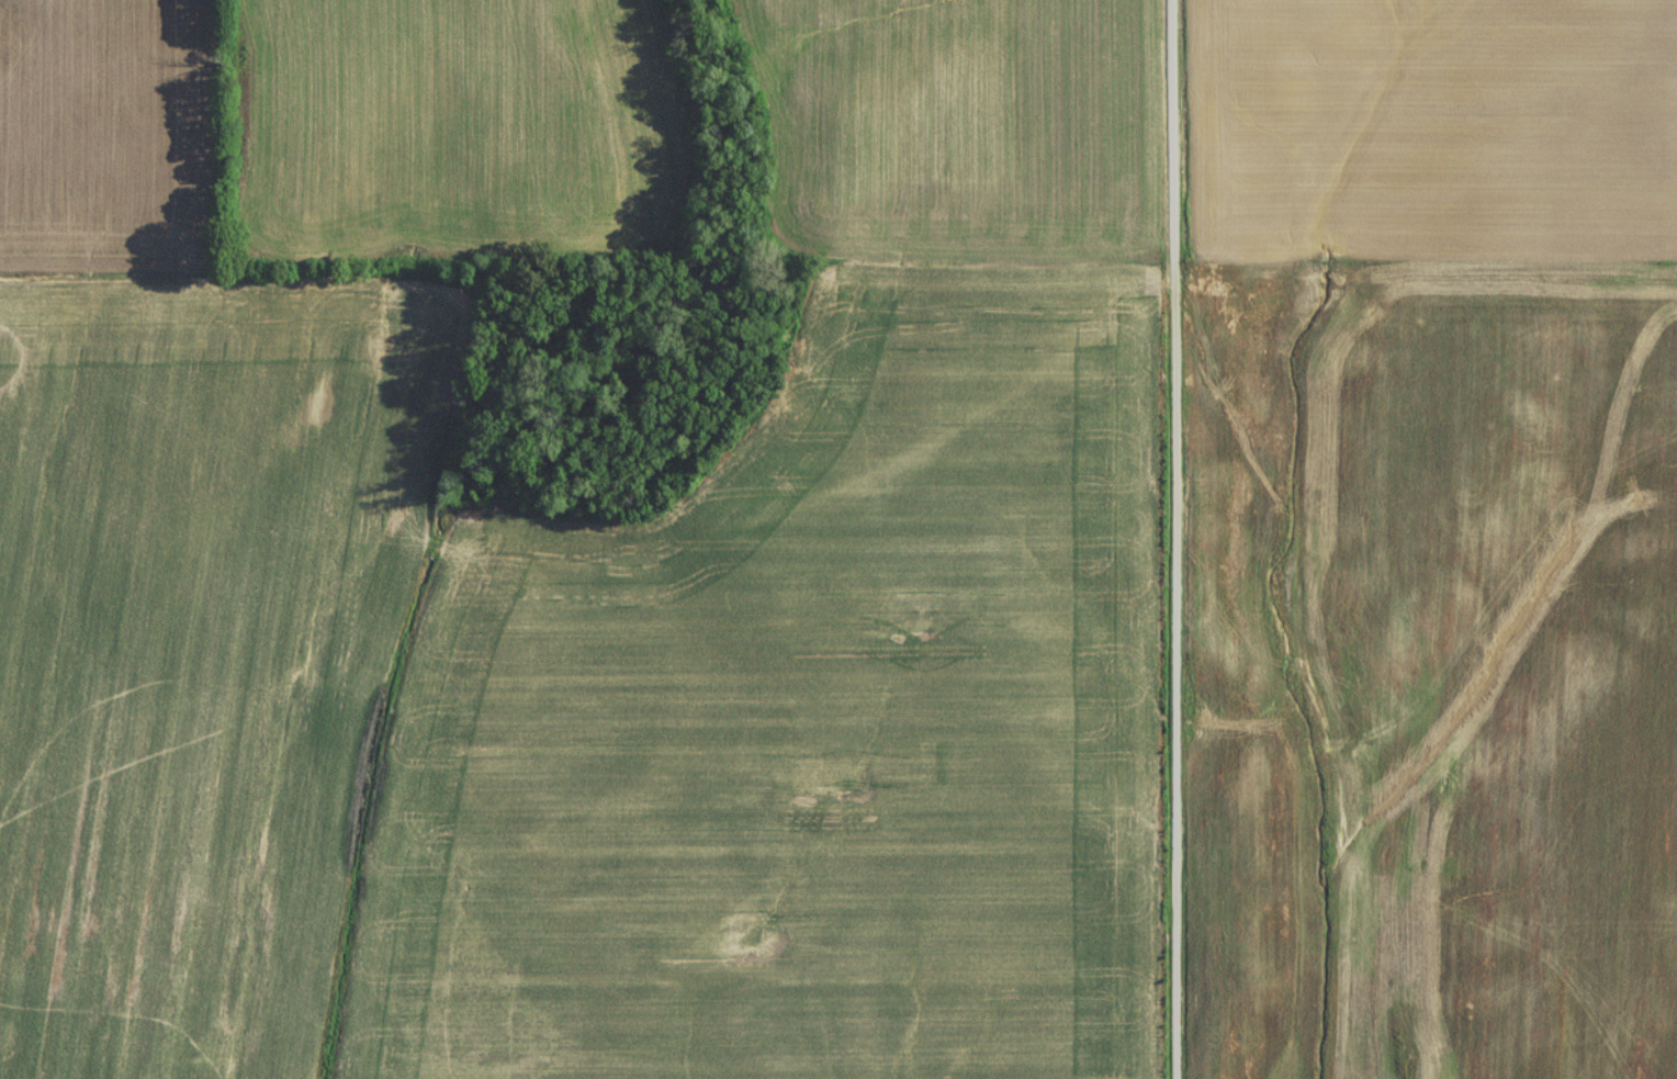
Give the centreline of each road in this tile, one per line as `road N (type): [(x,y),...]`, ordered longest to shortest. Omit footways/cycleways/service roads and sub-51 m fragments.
road 1 (residential): [(1181,1078),(1175,0)]

